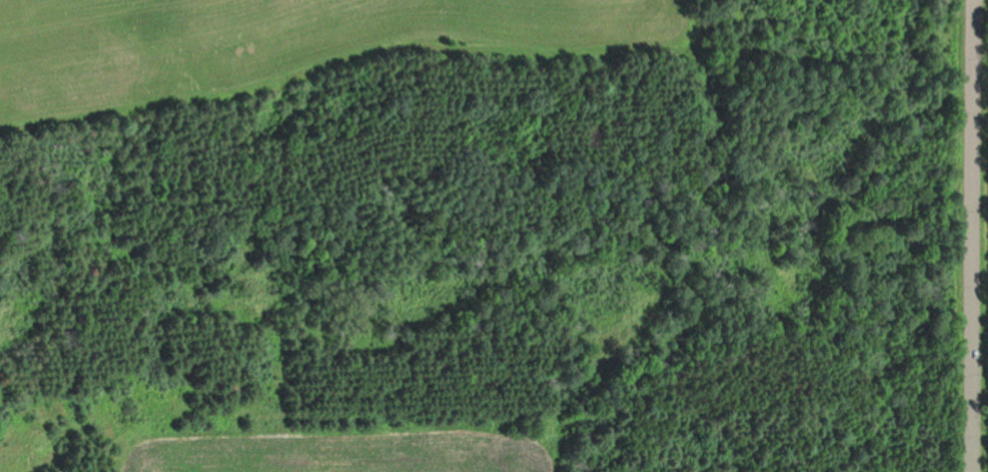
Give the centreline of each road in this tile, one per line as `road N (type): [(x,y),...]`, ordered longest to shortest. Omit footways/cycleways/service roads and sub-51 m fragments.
road 1 (residential): [(972,0),(971,471)]

